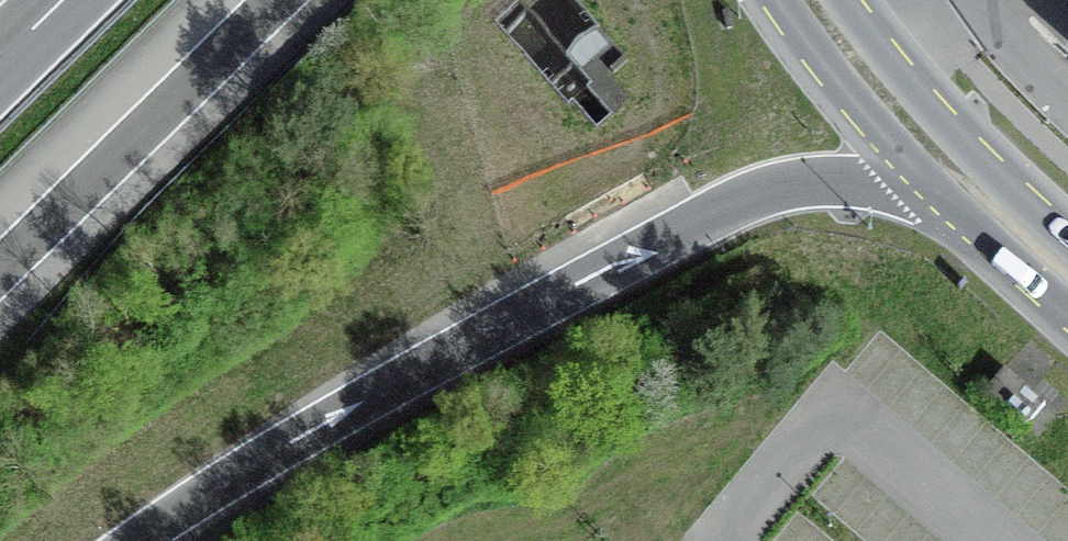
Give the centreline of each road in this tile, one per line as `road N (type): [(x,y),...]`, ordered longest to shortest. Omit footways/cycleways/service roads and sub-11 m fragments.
road 1 (motorway): [(145,540),(367,400),(760,195),(802,184),(937,188)]
road 2 (trunk): [(0,277),(281,0)]
road 3 (primary): [(1067,243),(927,109),(839,0)]
road 4 (primary): [(778,0),(840,84),(937,188)]
road 5 (primary): [(937,188),(1067,312)]

